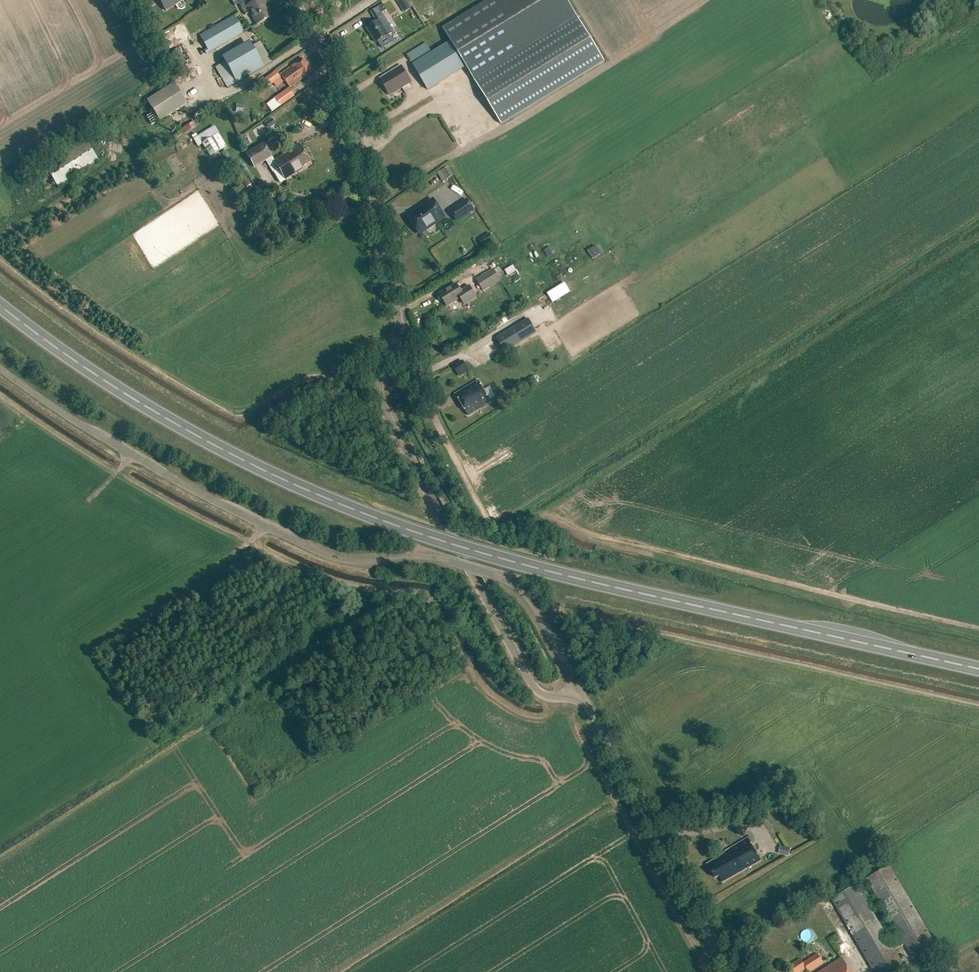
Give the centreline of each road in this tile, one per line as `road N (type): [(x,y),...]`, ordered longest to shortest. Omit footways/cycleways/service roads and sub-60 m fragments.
road 1 (trunk): [(978,669),(547,571),(348,507),(114,388),(0,306)]
road 2 (unclassified): [(581,693),(535,689),(380,405),(381,368),(403,339),(351,111),(294,0)]
road 3 (track): [(978,629),(614,540),(550,516),(498,527),(483,513),(403,339)]
road 4 (unclassified): [(581,693),(533,607),(508,583),(433,558),(358,561),(321,552),(213,500),(0,368)]
road 5 (unclassified): [(732,971),(581,693)]

